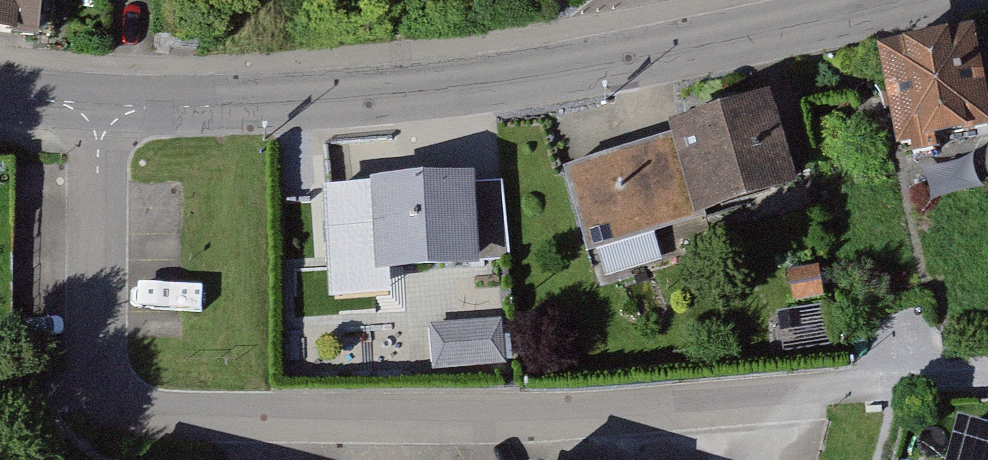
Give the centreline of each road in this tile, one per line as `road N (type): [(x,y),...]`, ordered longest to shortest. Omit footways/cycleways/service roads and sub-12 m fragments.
road 1 (residential): [(98,107),(110,366),(144,418),(227,431),(828,401)]
road 2 (tertiary): [(98,107),(369,100),(581,70),(897,0)]

